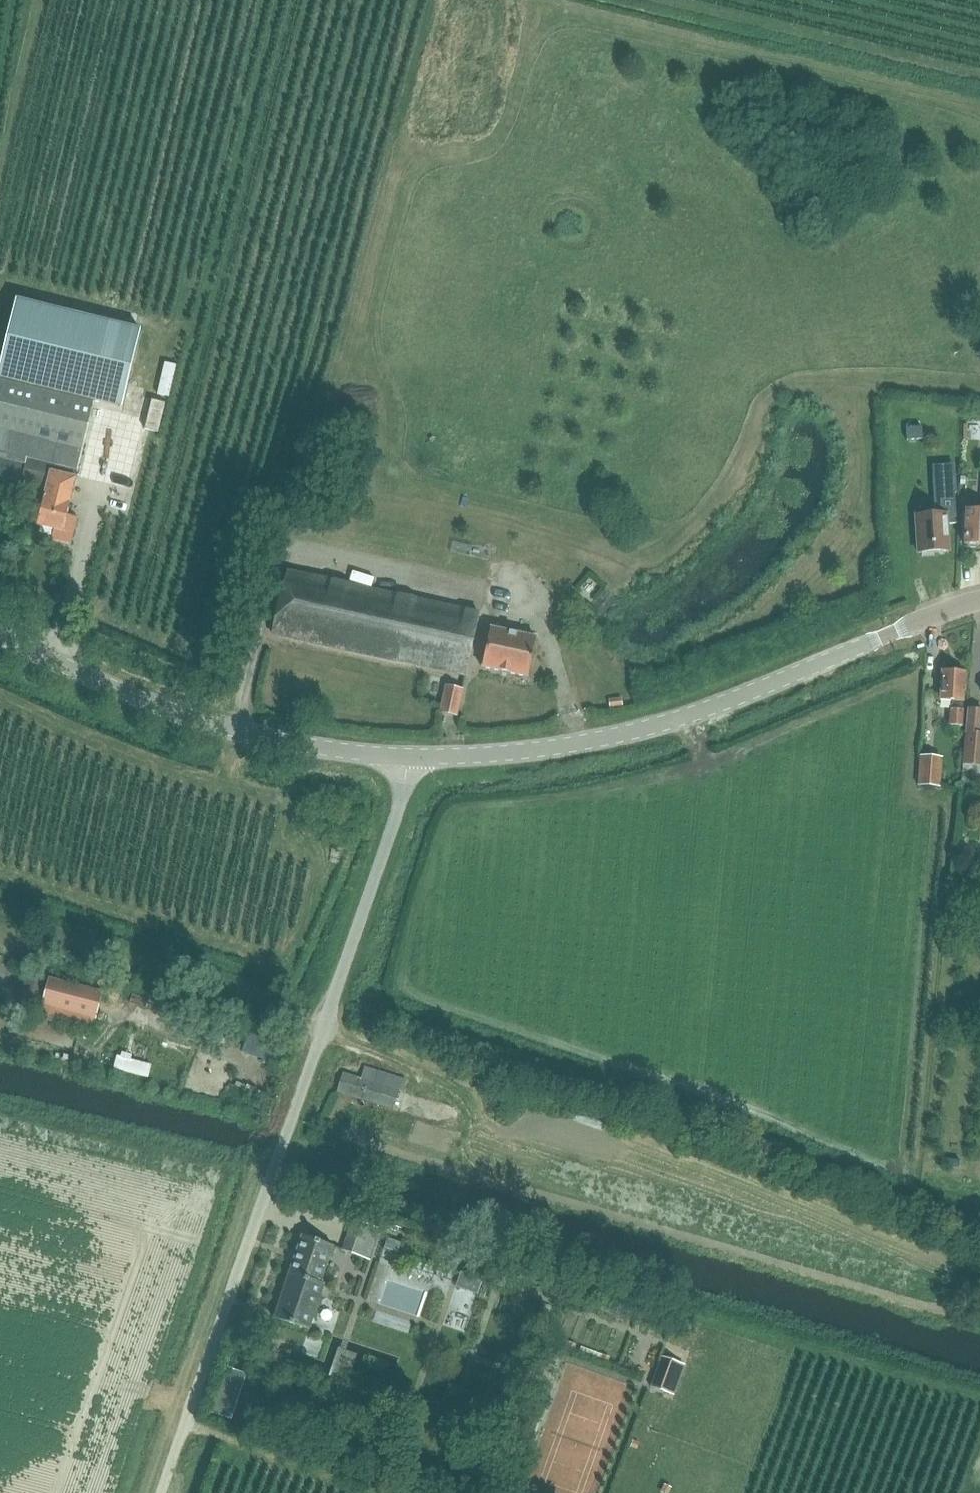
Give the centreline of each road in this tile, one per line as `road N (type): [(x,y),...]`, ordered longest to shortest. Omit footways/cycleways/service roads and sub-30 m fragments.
road 1 (unclassified): [(165,1492),(406,799),(409,767)]
road 2 (tertiary): [(409,767),(622,736),(979,605)]
road 3 (tertiary): [(409,767),(236,733),(0,640)]

